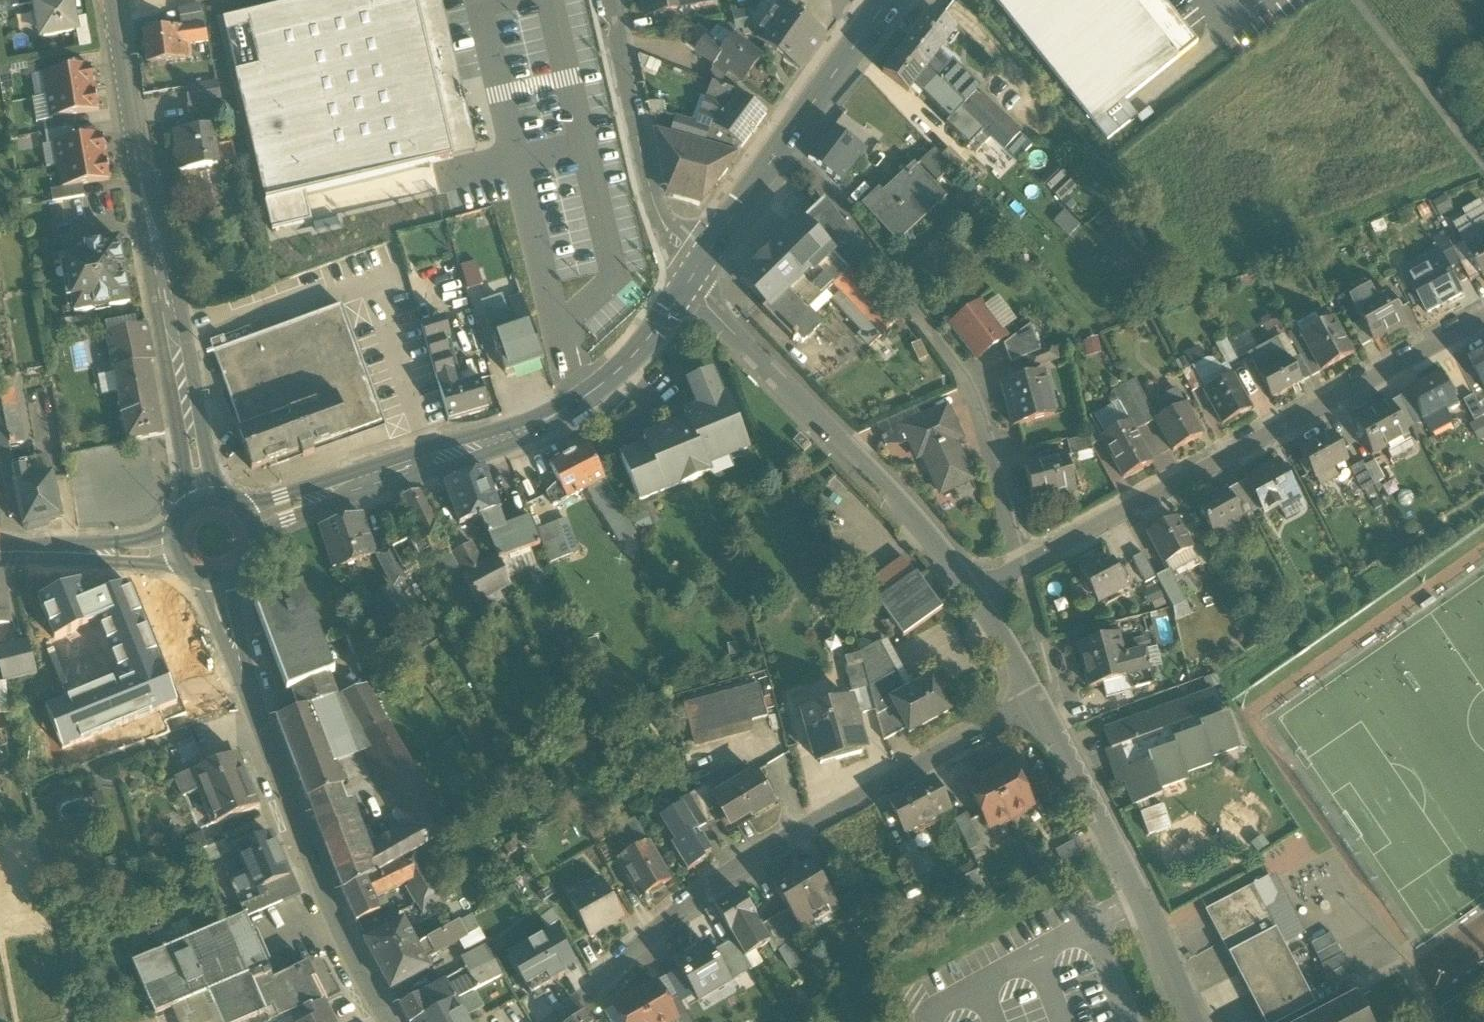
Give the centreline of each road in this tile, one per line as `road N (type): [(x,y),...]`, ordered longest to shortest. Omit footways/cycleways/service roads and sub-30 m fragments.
road 1 (residential): [(557,1021),(732,871),(1036,701)]
road 2 (residential): [(1020,562),(1483,318)]
road 3 (tertiary): [(253,519),(523,431),(577,404),(622,369),(692,279)]
road 4 (residential): [(1020,562),(983,414),(964,375),(784,145)]
road 5 (tertiary): [(390,1021),(334,921),(292,812),(244,678),(224,580)]
road 6 (residential): [(692,279),(742,344),(973,586)]
road 7 (residential): [(1036,701),(1144,904),(1189,1021)]
road 8 (tertiary): [(138,160),(192,503)]
road 9 (tertiary): [(218,496),(185,325),(138,160)]
road 10 (residential): [(692,279),(652,198),(610,0)]
road 11 (track): [(1355,0),(1483,164)]
road 12 (tertiary): [(784,145),(890,0)]
road 13 (tertiary): [(175,554),(0,551)]
road 14 (tertiary): [(692,279),(784,145)]
road 15 (tertiary): [(138,160),(111,0)]
road 16 (residential): [(973,586),(1036,701)]

